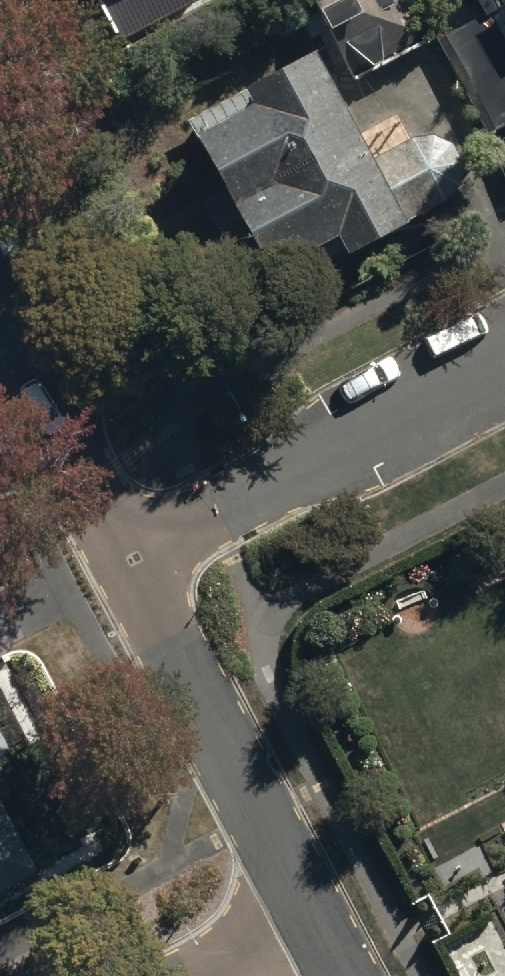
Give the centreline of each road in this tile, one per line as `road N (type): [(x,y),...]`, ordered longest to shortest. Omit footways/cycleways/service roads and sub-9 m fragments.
road 1 (residential): [(127,560),(504,359)]
road 2 (residential): [(127,560),(311,909)]
road 3 (residential): [(0,323),(127,560)]
road 4 (residential): [(311,909),(186,975)]

